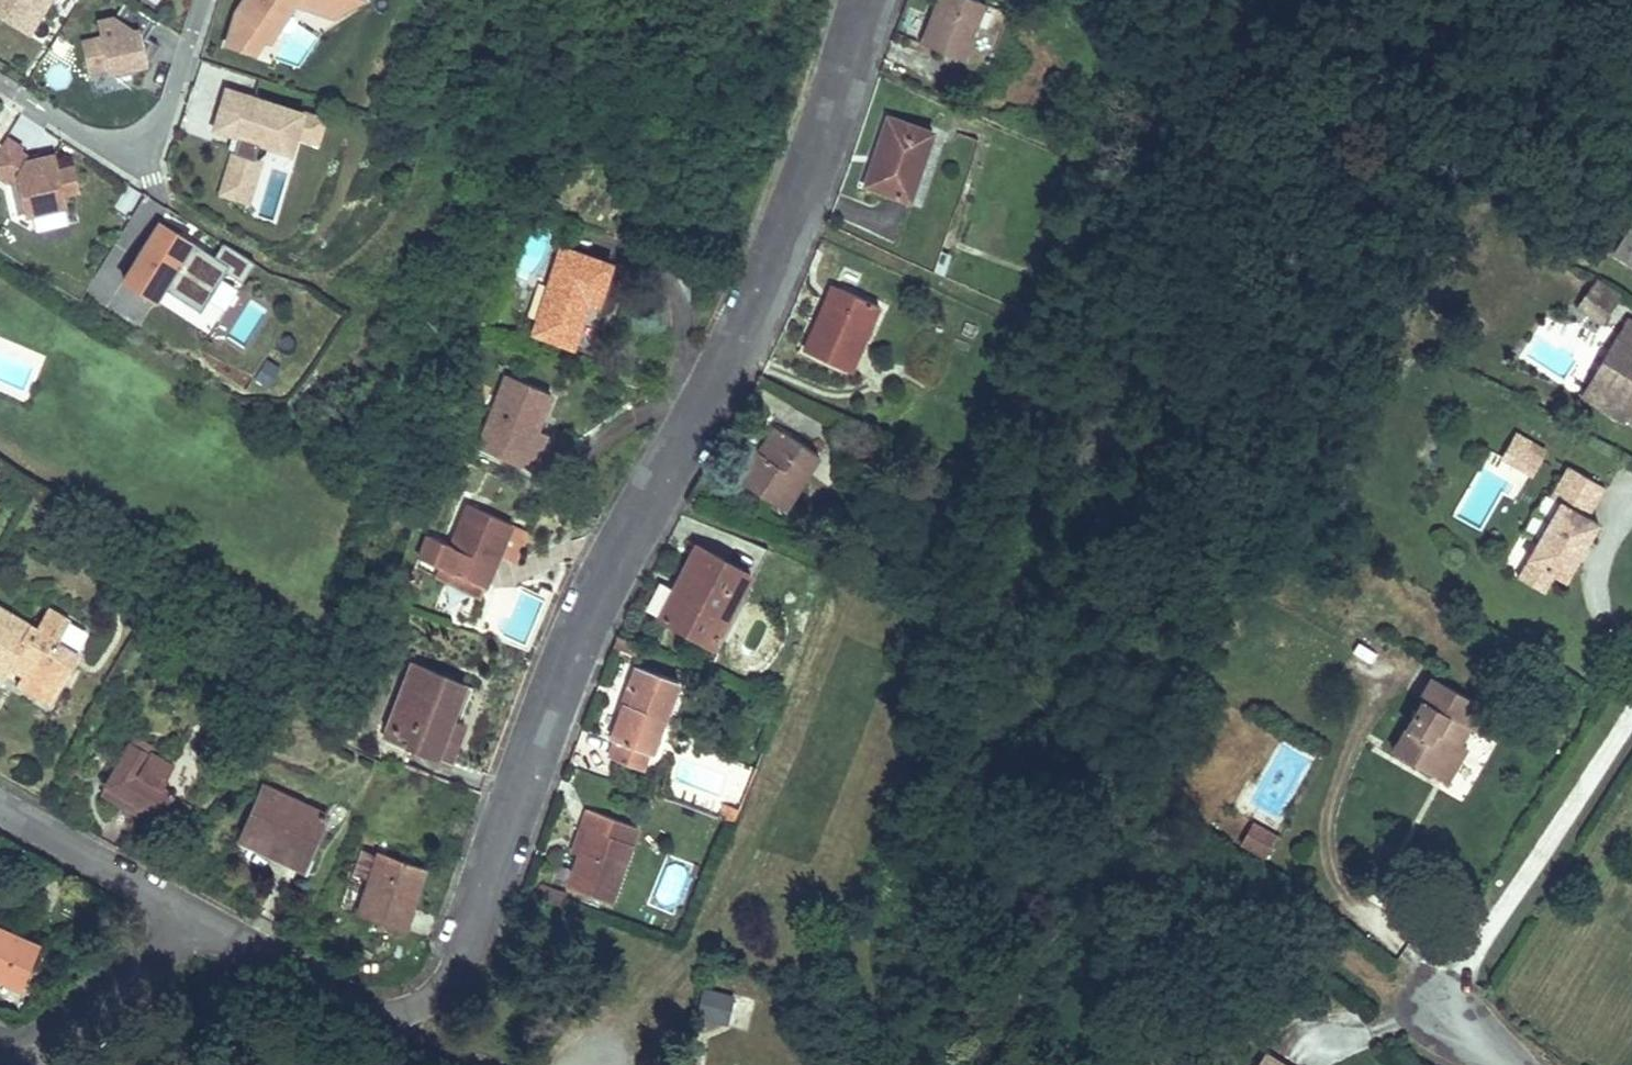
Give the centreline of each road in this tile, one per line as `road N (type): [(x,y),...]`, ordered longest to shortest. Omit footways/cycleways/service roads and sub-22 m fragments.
road 1 (residential): [(199,922),(315,990),(378,1013),(415,1008),(447,983),(471,947),(587,635),(750,322),(871,0)]
road 2 (residential): [(202,0),(169,108),(150,134),(124,144),(93,140),(0,82)]
road 3 (residential): [(0,1051),(43,1044),(199,922)]
road 4 (residential): [(0,807),(199,922)]

